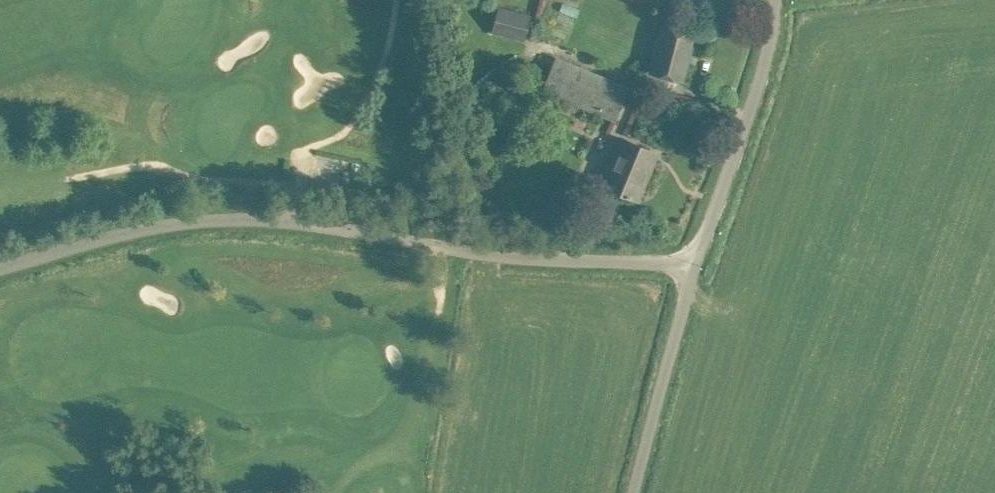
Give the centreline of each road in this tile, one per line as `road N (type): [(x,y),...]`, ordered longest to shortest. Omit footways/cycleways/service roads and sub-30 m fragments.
road 1 (unclassified): [(0,269),(151,228),(251,219),(507,257),(695,271)]
road 2 (unclassified): [(695,271),(764,67),(774,0)]
road 3 (unclassified): [(635,492),(695,271)]

